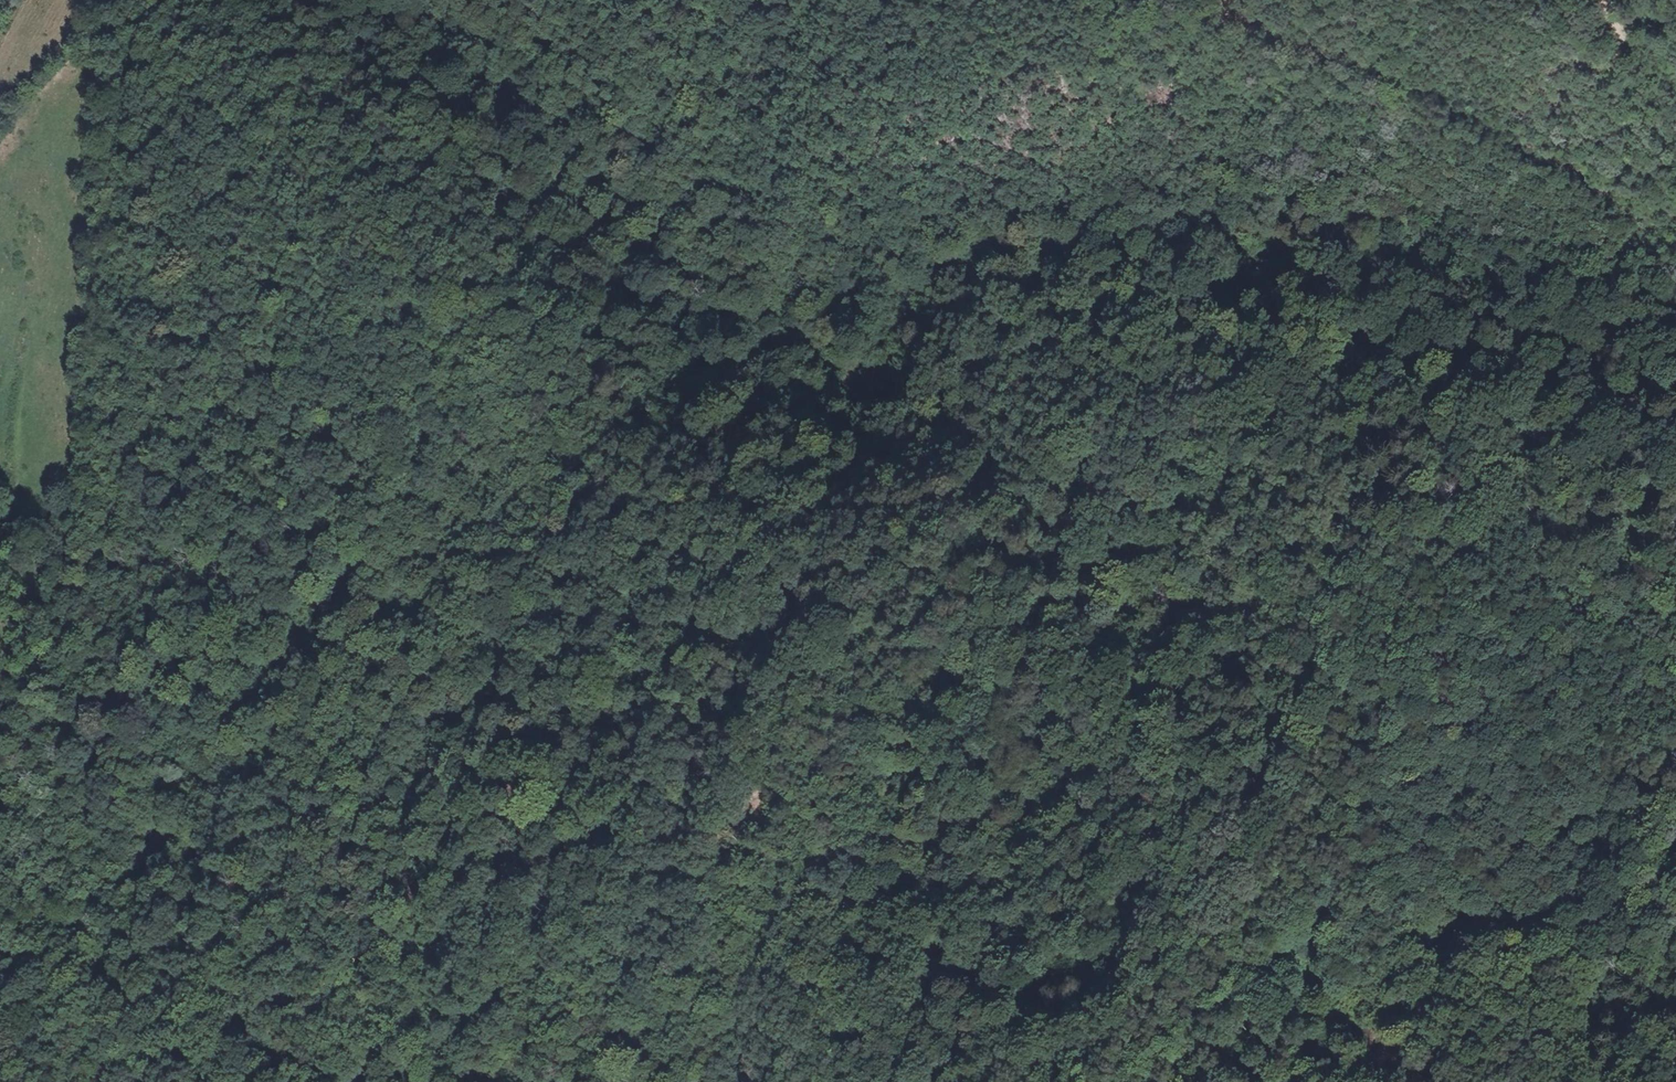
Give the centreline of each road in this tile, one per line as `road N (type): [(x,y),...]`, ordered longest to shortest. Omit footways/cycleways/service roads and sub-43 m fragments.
road 1 (track): [(1175,0),(1167,31),(1180,36),(1223,5),(1305,47),(1410,79),(1490,0)]
road 2 (track): [(1410,79),(1597,187),(1675,217)]
road 3 (track): [(116,0),(57,43),(0,115)]

